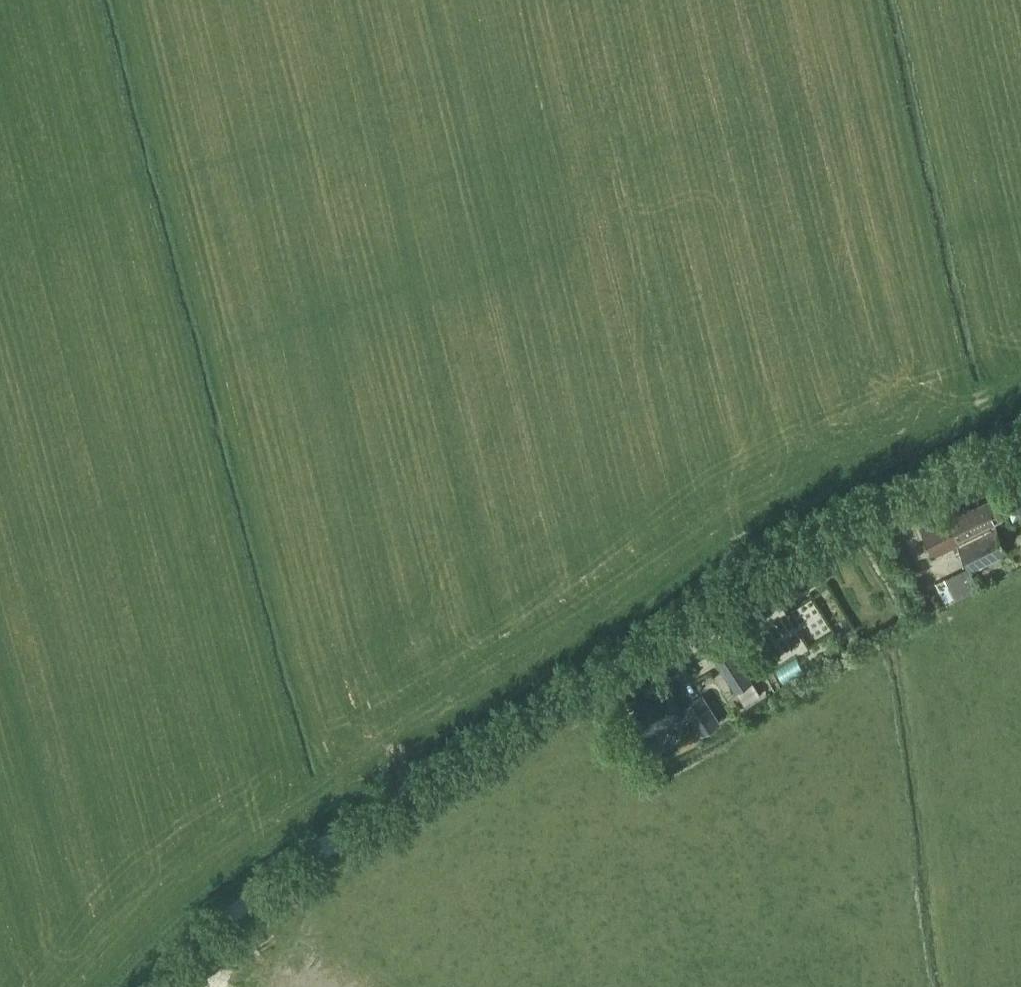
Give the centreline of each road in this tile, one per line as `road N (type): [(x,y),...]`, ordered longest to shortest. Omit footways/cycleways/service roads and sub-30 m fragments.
road 1 (tertiary): [(153,986),(271,881),(795,540),(962,453),(1020,435)]

